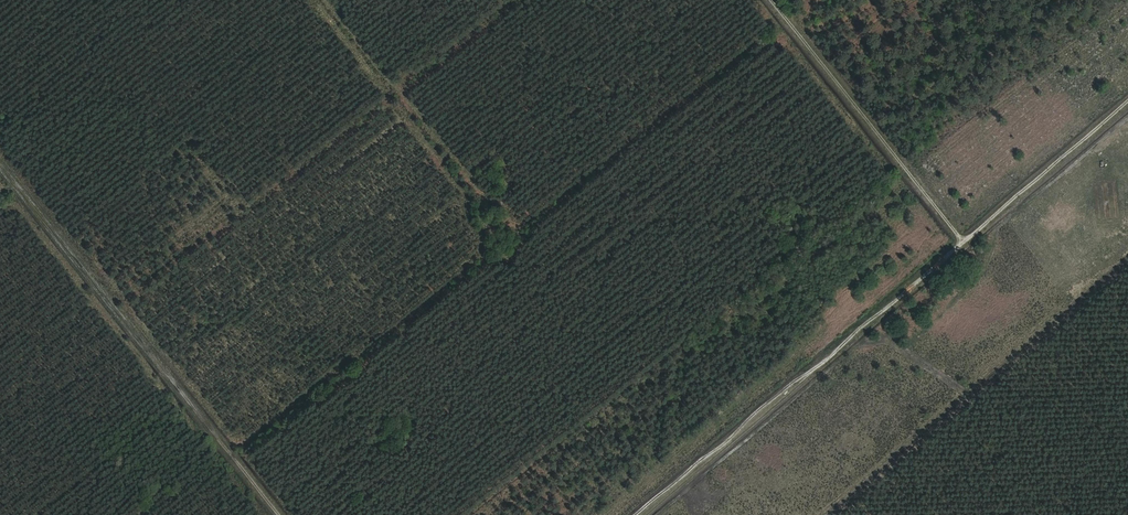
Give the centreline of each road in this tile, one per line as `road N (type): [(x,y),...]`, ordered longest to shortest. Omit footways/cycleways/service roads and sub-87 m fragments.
road 1 (track): [(644,514),(1127,102)]
road 2 (track): [(0,163),(280,514)]
road 3 (track): [(965,242),(775,0)]

